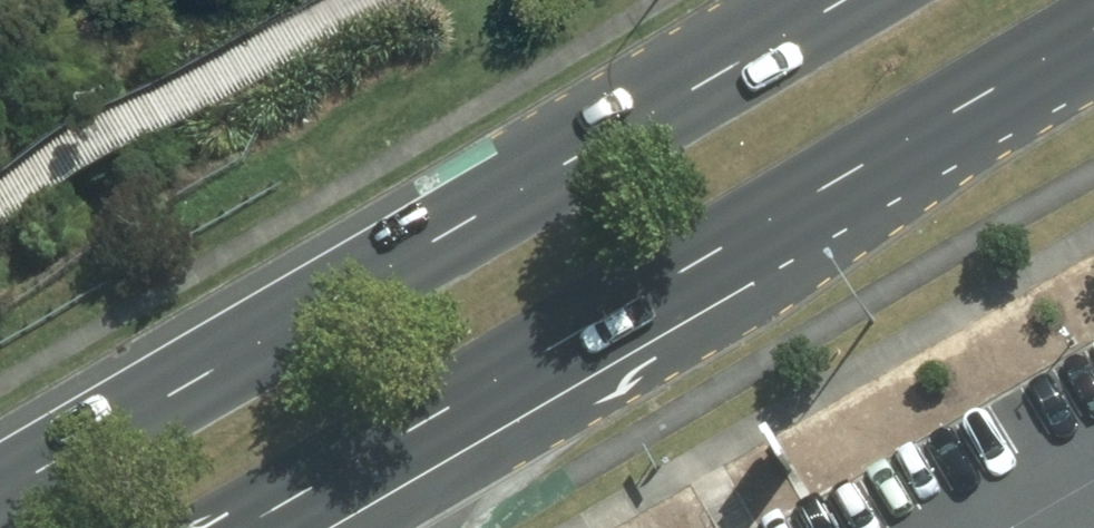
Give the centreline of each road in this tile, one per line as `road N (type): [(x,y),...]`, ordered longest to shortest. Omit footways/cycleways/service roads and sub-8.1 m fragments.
road 1 (primary): [(1093,29),(243,527)]
road 2 (primary): [(0,486),(834,0)]

